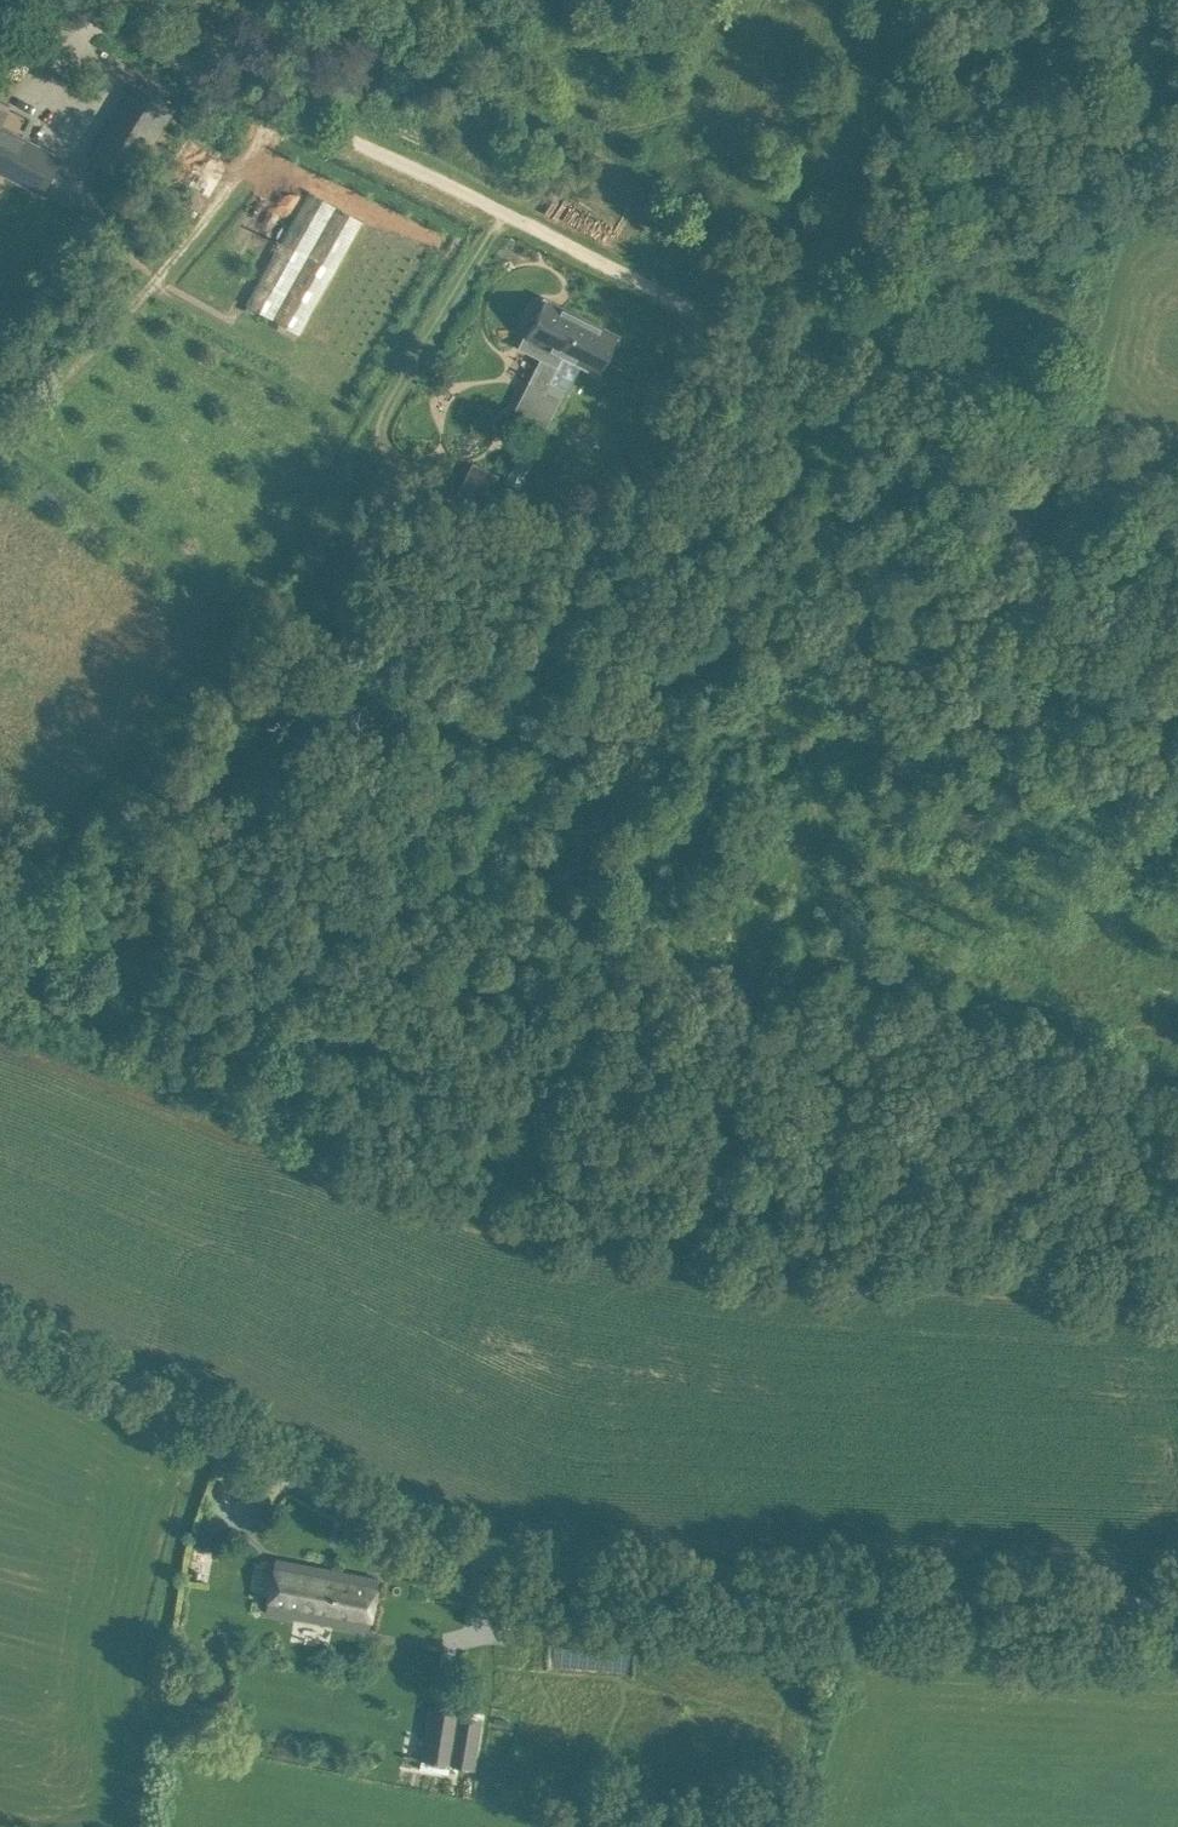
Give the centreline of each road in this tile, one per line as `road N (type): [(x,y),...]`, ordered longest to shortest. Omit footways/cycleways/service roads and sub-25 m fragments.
road 1 (unclassified): [(1177,1605),(577,1578),(484,1559),(0,1324)]
road 2 (track): [(63,0),(882,396),(1008,445),(1177,487)]

